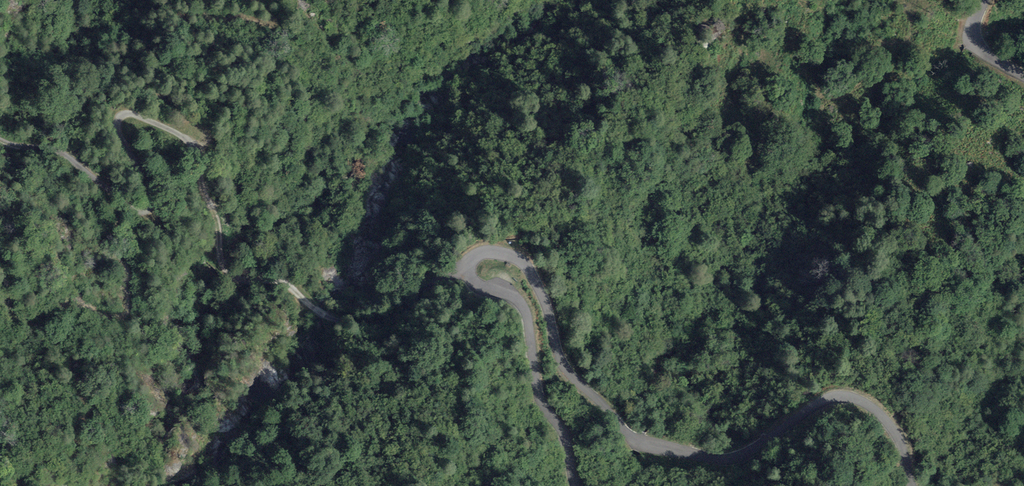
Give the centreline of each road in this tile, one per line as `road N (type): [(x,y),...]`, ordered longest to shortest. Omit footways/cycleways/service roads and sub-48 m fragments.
road 1 (unclassified): [(912,485),(893,429),(850,397),(819,404),(735,458),(637,439),(562,363),(527,265),(480,254),(469,264),(473,281),(515,298),(527,315),(541,398),(565,435),(575,485)]
road 2 (track): [(197,153),(225,265),(237,280),(285,282),(329,319),(370,326),(389,322),(433,283),(468,271)]
road 3 (track): [(197,153),(182,135),(120,115),(120,134),(149,197),(147,214),(58,151),(0,142)]

